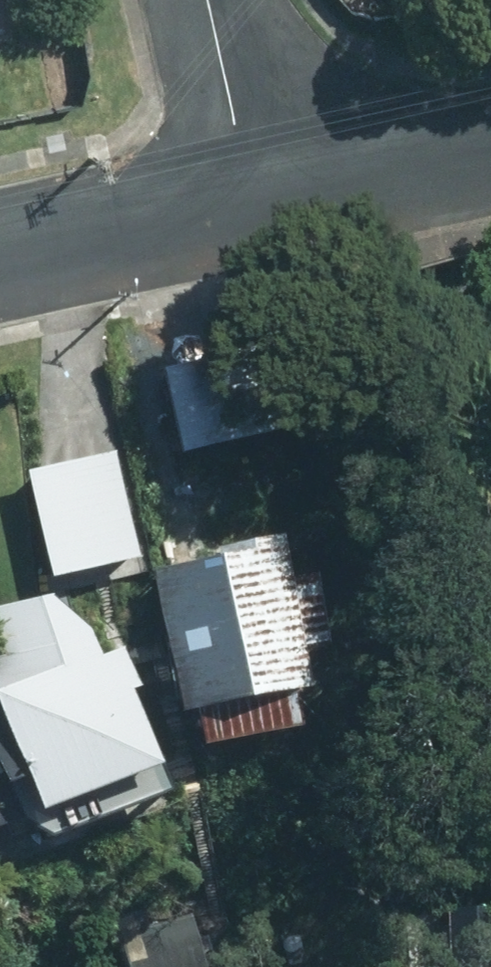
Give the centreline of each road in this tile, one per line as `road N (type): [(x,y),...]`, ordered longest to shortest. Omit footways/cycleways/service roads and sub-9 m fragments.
road 1 (residential): [(0,263),(252,207)]
road 2 (residential): [(252,207),(490,155)]
road 3 (residential): [(252,207),(207,0)]

